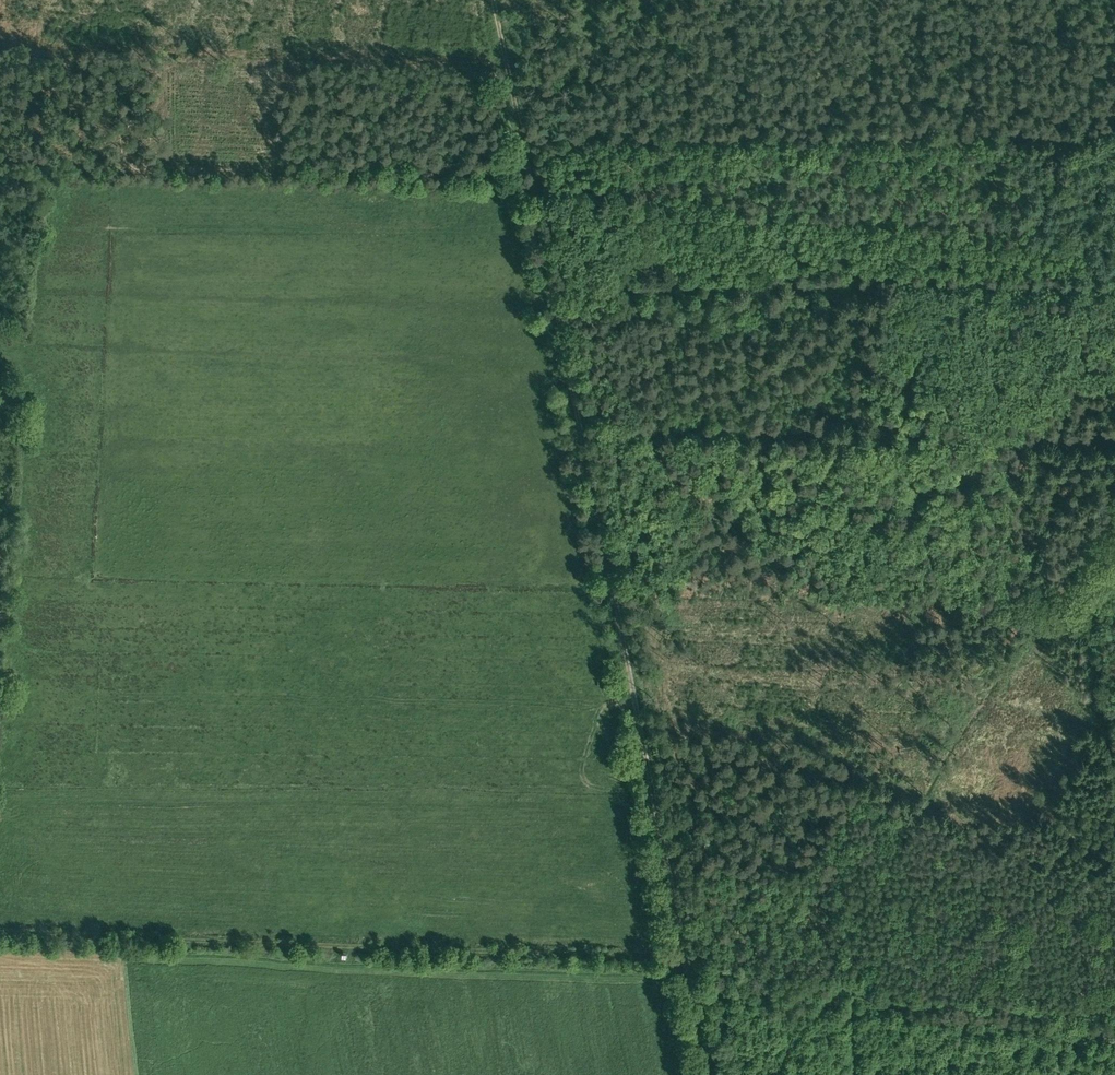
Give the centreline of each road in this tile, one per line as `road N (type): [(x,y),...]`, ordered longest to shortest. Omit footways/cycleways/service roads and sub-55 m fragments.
road 1 (unclassified): [(710,1074),(494,0)]
road 2 (track): [(0,936),(686,959)]
road 3 (track): [(1114,277),(573,277),(552,287)]

